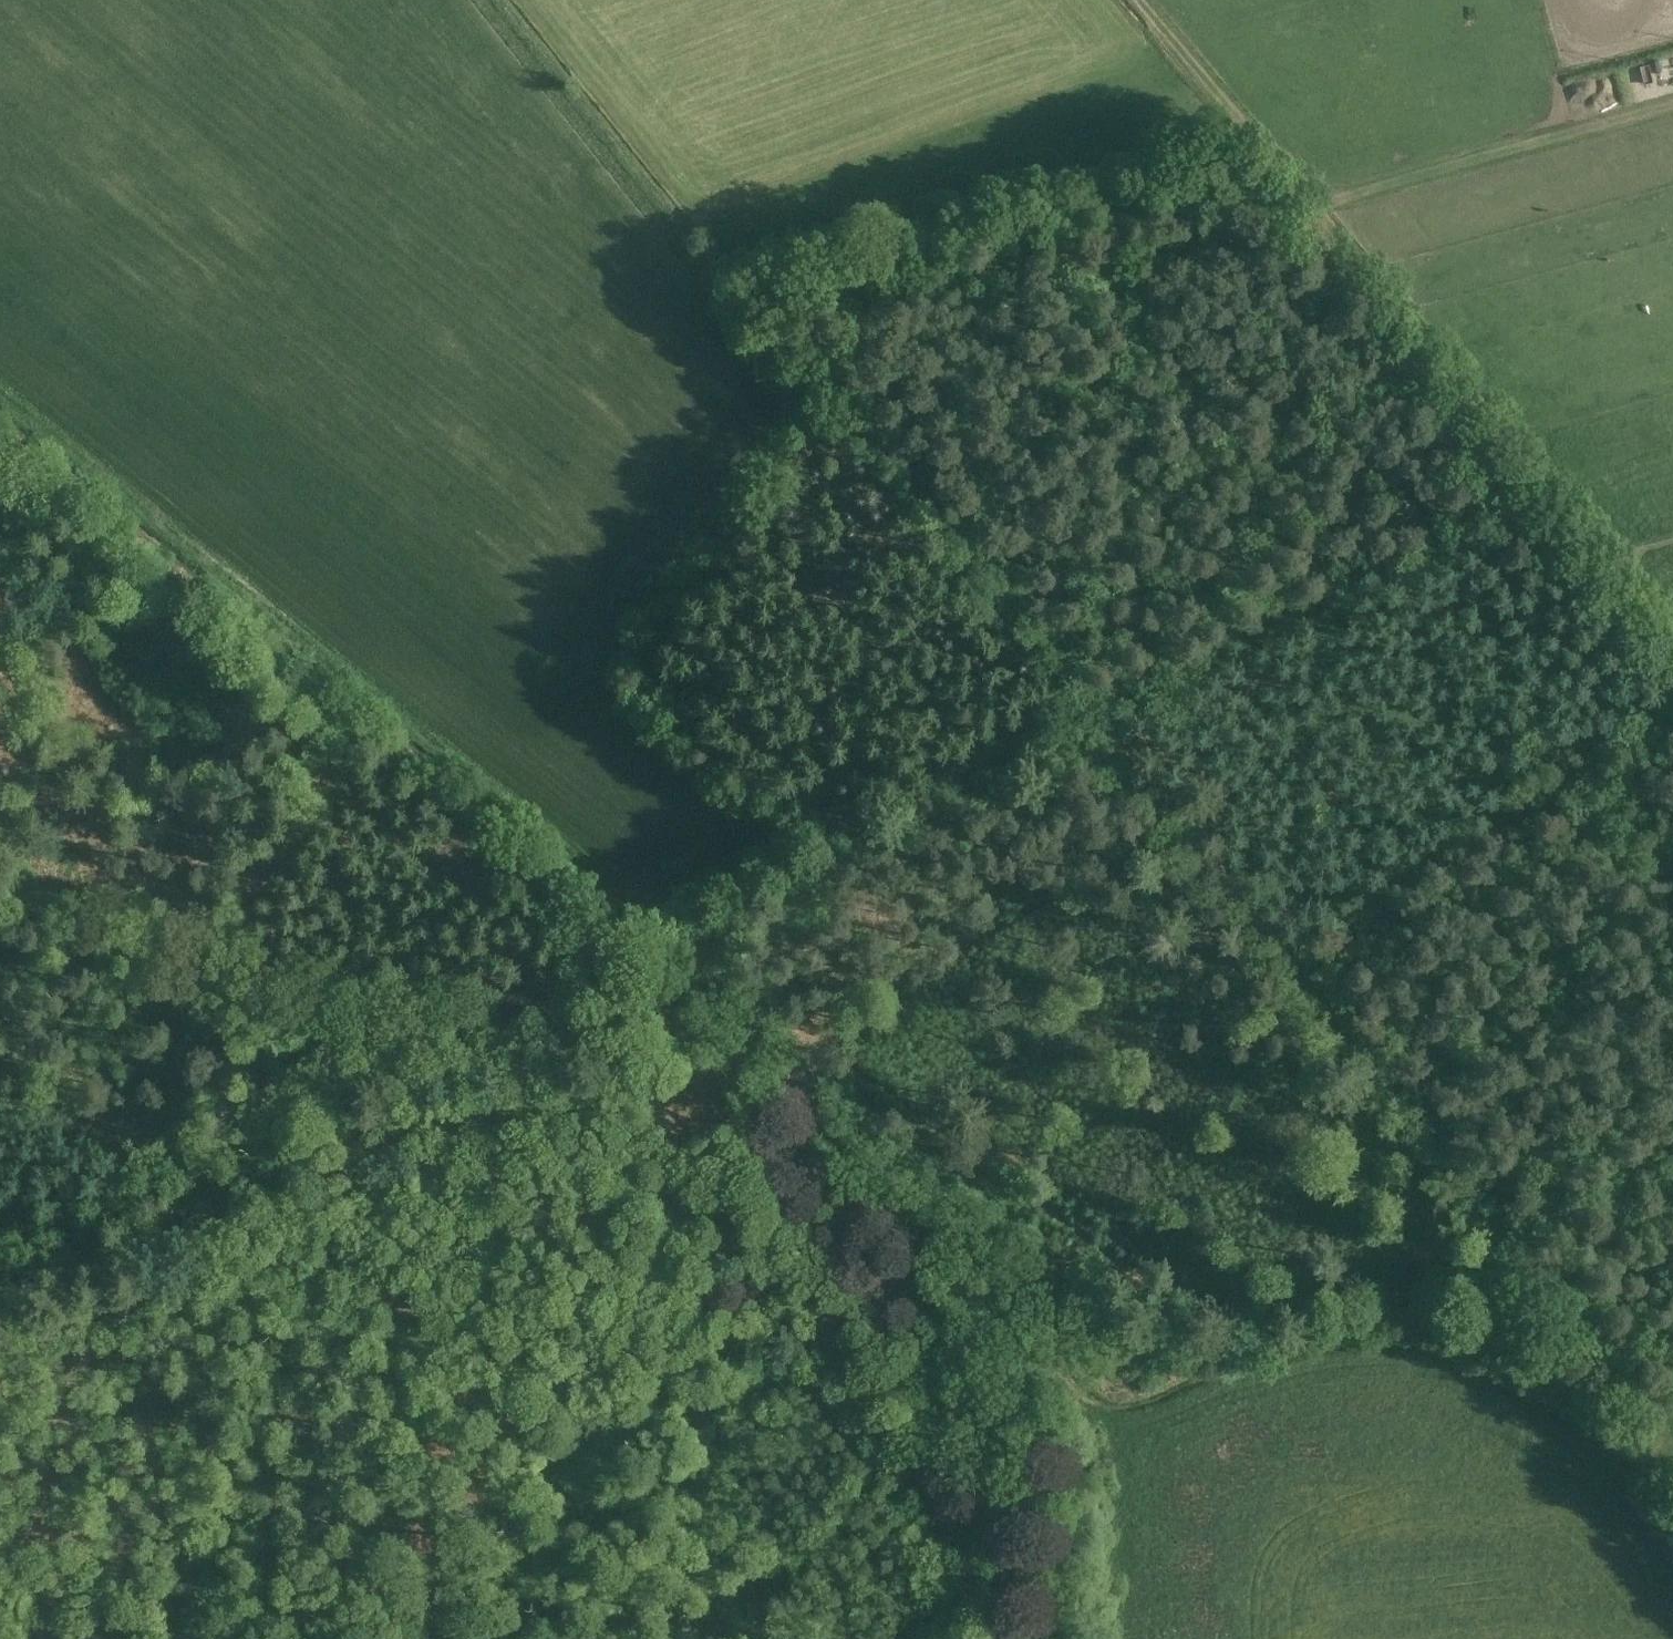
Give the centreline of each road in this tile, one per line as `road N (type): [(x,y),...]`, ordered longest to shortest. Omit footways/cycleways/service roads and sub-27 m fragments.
road 1 (track): [(951,1638),(931,1554),(846,1359),(643,1085),(585,1030),(445,1031),(325,1011),(176,964),(0,884)]
road 2 (track): [(1549,479),(1084,703),(445,1031)]
road 3 (track): [(1672,620),(1141,0)]

